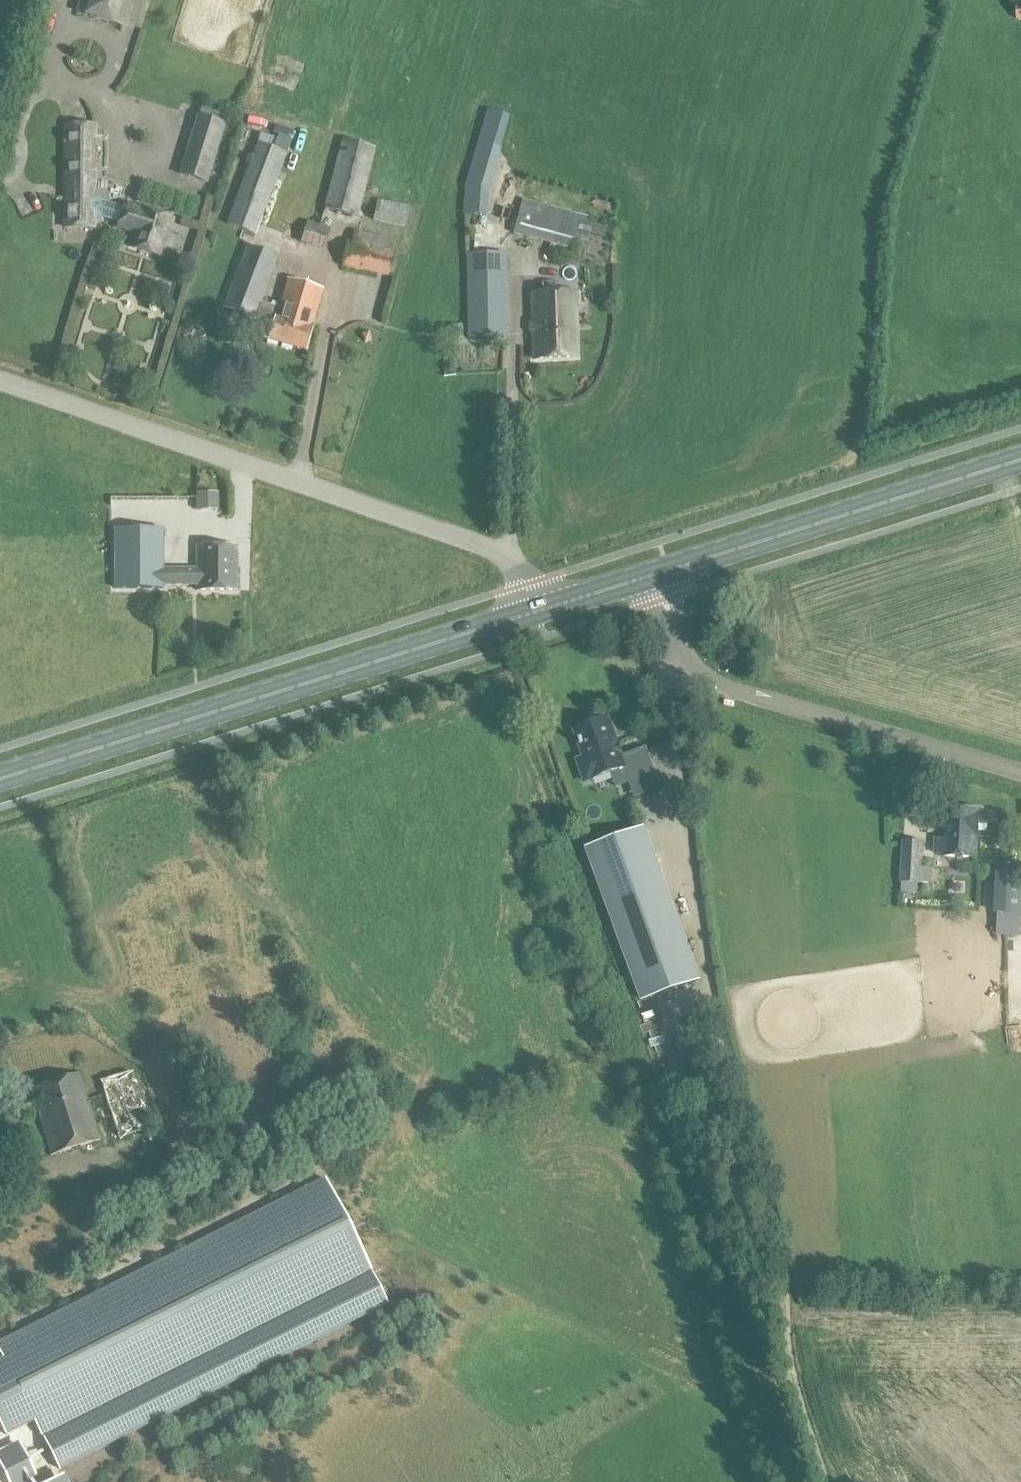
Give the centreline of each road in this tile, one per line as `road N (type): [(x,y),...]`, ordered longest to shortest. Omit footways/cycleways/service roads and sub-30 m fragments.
road 1 (unclassified): [(536,610),(512,561),(478,544),(0,381)]
road 2 (primary): [(536,610),(0,780)]
road 3 (unclassified): [(1020,774),(710,681),(683,655),(651,572)]
road 4 (primary): [(651,572),(1020,458)]
road 5 (primary): [(651,572),(536,610)]

